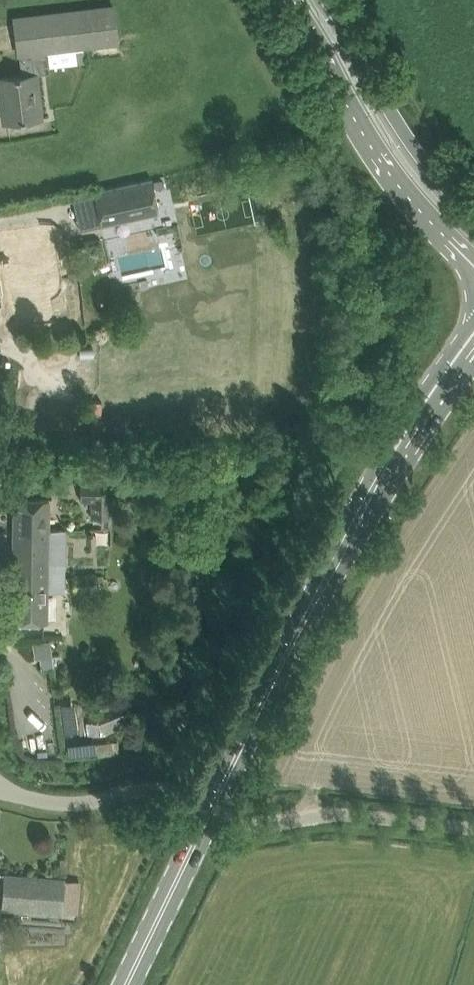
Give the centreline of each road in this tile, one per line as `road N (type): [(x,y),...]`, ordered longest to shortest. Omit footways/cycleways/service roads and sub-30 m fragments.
road 1 (secondary): [(210,803),(397,459),(473,348)]
road 2 (tertiary): [(289,0),(387,170),(473,267)]
road 3 (unclassified): [(210,803),(259,825),(374,817),(473,830)]
road 4 (tertiary): [(473,214),(426,164),(332,0)]
road 5 (unclassified): [(0,789),(96,801),(164,789),(210,803)]
road 6 (secondary): [(123,984),(210,803)]

